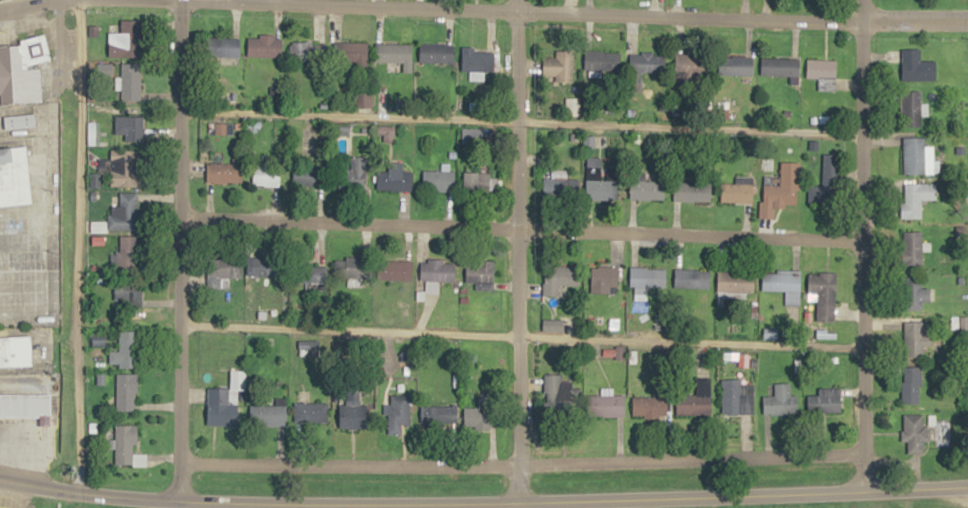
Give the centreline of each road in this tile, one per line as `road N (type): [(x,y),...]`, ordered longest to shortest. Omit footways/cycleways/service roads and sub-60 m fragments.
road 1 (tertiary): [(0,478),(107,498),(265,505),(967,488)]
road 2 (residential): [(227,0),(967,21)]
road 3 (residential): [(859,346),(175,323)]
road 4 (residential): [(856,238),(175,214)]
road 5 (residential): [(179,109),(856,130)]
road 6 (residential): [(511,502),(515,0)]
road 7 (residential): [(175,501),(179,0)]
road 8 (residential): [(865,493),(856,0)]
road 9 (residential): [(70,491),(69,0)]

